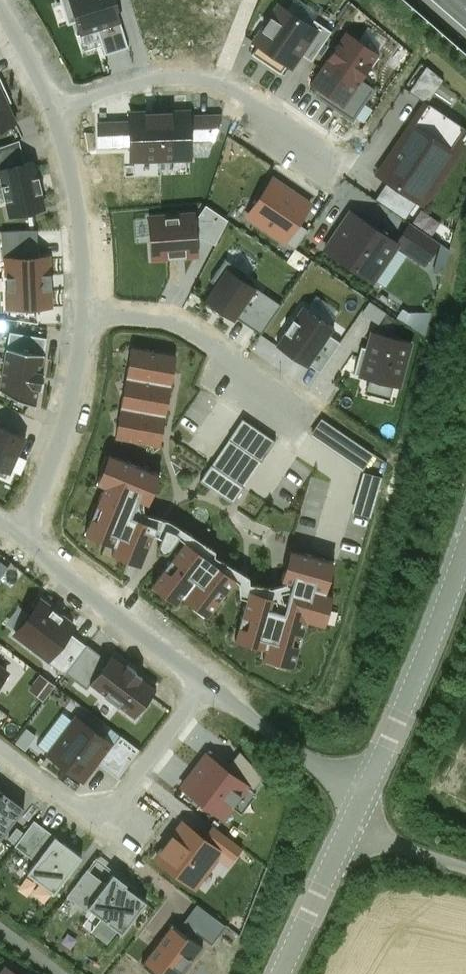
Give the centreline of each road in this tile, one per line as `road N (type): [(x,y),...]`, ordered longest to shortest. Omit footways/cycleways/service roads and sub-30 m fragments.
road 1 (residential): [(0,748),(102,823),(207,685)]
road 2 (residential): [(58,112),(150,80),(203,75),(247,90),(319,138)]
road 3 (unclassified): [(465,545),(365,790)]
road 4 (residential): [(15,537),(207,685)]
road 5 (residential): [(86,315),(189,324),(300,397)]
road 6 (residential): [(15,537),(37,500),(73,400),(86,315)]
road 7 (residential): [(86,315),(78,185),(58,112)]
road 8 (unclassified): [(365,790),(280,973)]
road 9 (residential): [(207,685),(316,765),(365,790)]
road 10 (track): [(349,823),(465,868)]
road 11 (residential): [(58,112),(0,5)]

